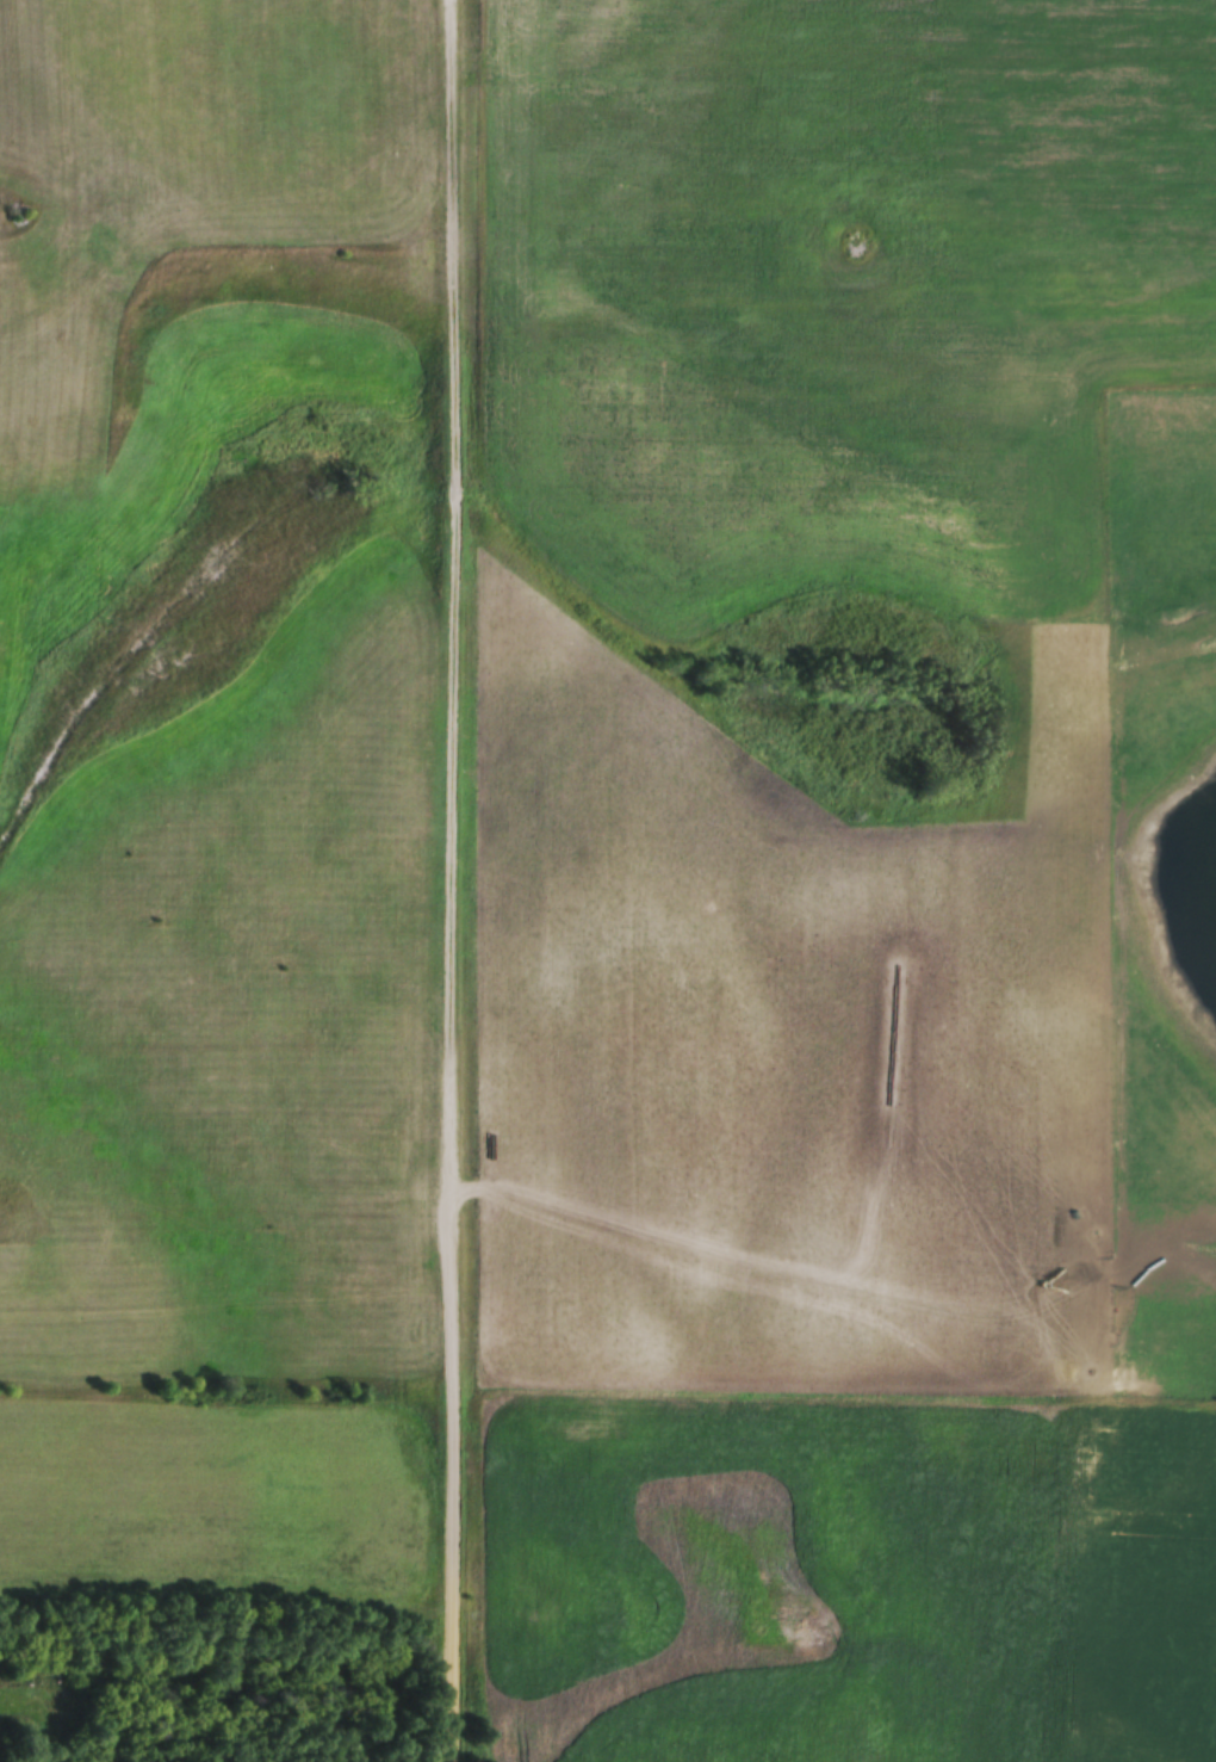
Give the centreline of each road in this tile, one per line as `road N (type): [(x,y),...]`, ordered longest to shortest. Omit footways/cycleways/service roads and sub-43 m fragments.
road 1 (residential): [(455,1761),(455,0)]

